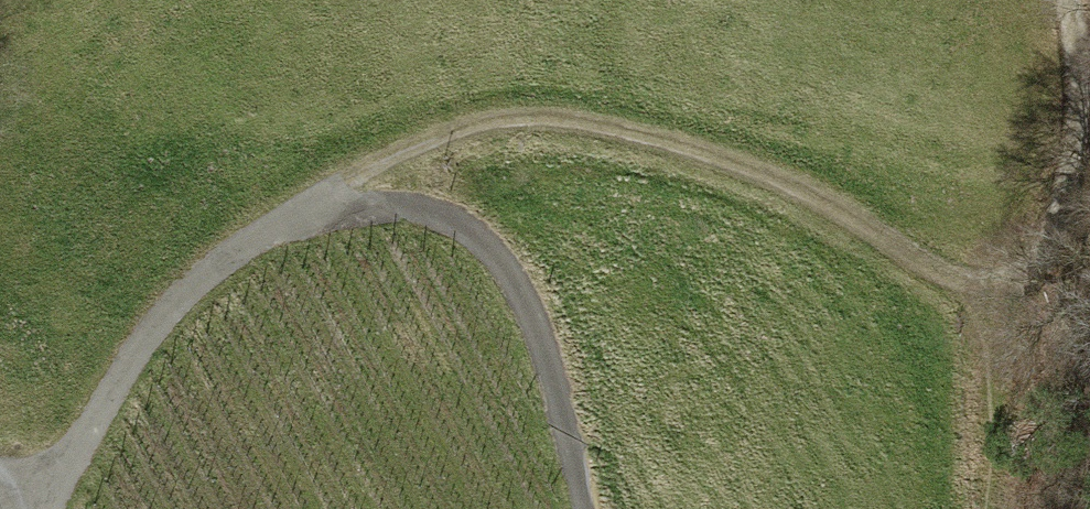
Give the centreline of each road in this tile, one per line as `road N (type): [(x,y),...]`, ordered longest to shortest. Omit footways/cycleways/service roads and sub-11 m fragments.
road 1 (track): [(307,205),(441,144),(540,125),(653,136),(845,202),(939,252),(995,270)]
road 2 (track): [(307,205),(384,204),(468,231),(528,311),(589,508)]
road 3 (track): [(45,508),(128,368),(197,282),(307,205)]
road 4 (track): [(995,270),(1040,229),(1076,154),(1089,6)]

